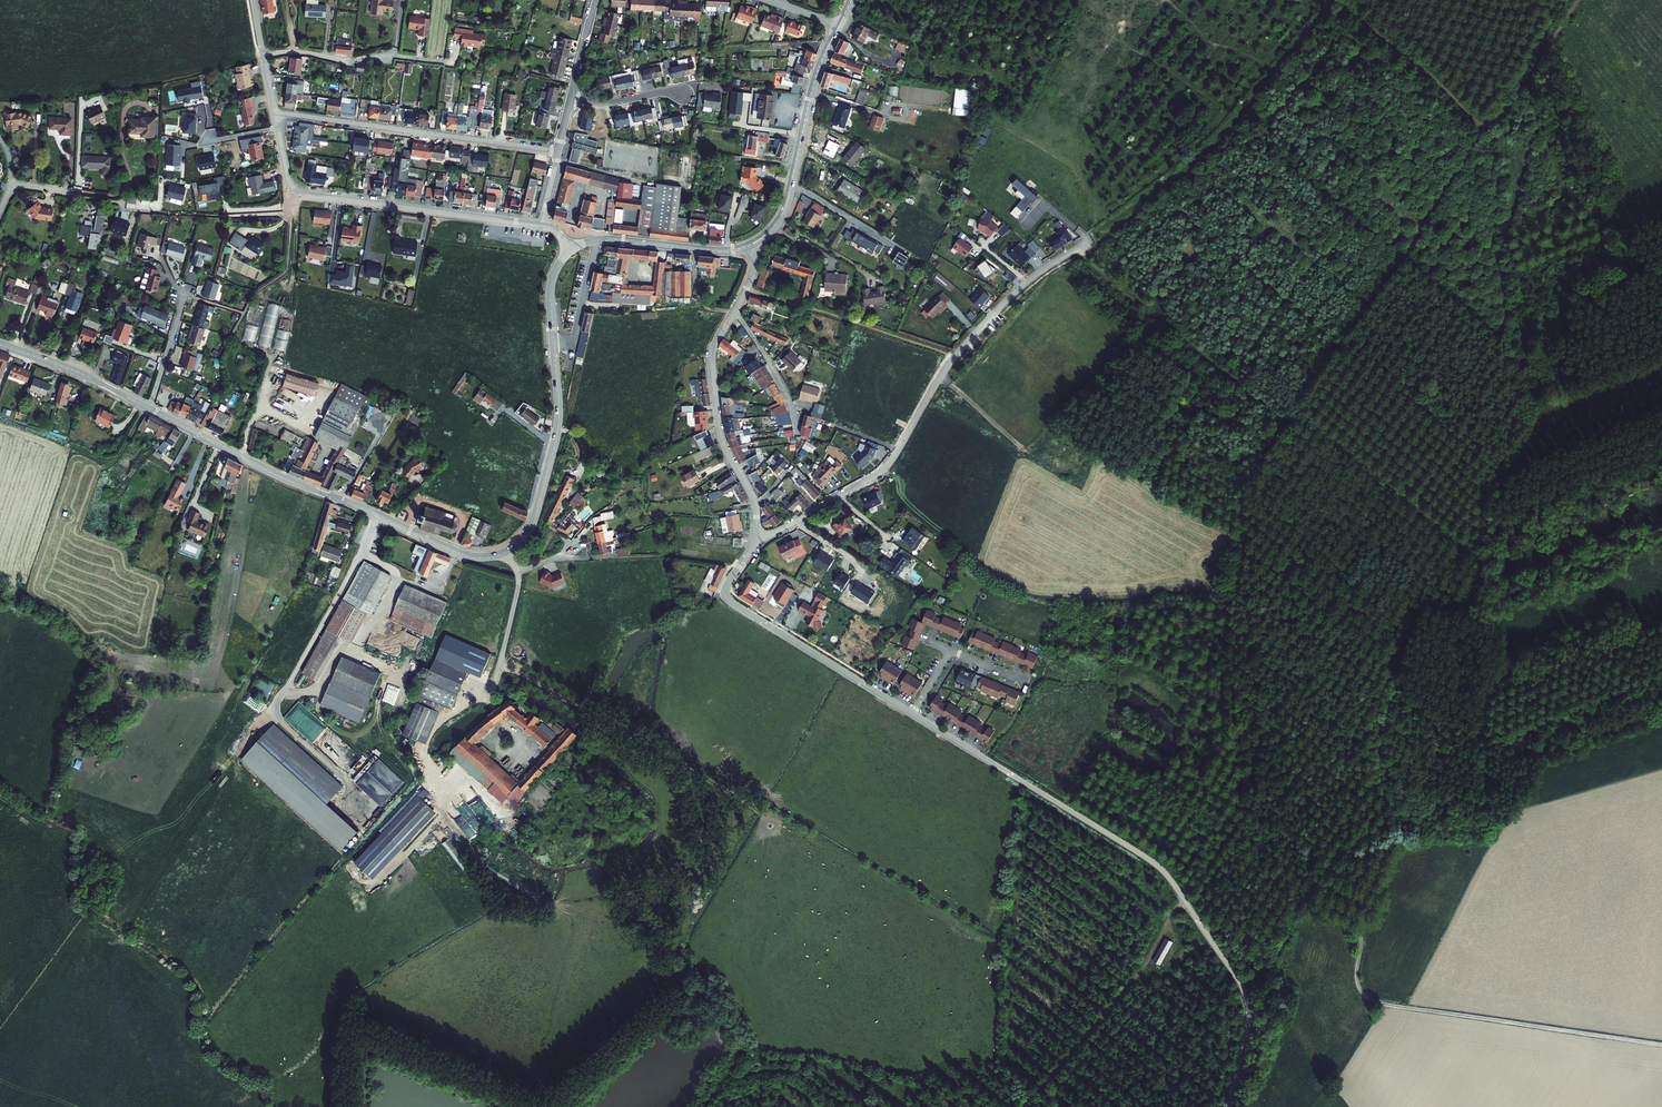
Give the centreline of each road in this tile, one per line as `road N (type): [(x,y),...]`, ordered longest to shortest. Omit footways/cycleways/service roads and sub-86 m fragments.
road 1 (tertiary): [(150,409),(284,478),(458,552),(498,555),(528,533),(554,445),(550,293),(573,248)]
road 2 (unclassified): [(1228,1106),(1248,1023),(1246,994),(1169,879),(913,715)]
road 3 (track): [(1241,984),(1266,970),(1295,921),(1312,915),(1361,932),(1358,974),(1368,994),(1661,1043)]
road 4 (unclassified): [(758,539),(882,471),(972,336),(1022,285),(1089,241)]
road 5 (track): [(1089,241),(1204,161),(1340,0)]
road 6 (track): [(1341,0),(1438,77),(1466,112),(1493,124),(1579,0)]
road 7 (unclassified): [(913,715),(727,599),(727,585),(758,539)]
road 8 (residential): [(274,113),(558,152)]
road 9 (residential): [(291,187),(542,225)]
road 10 (tertiary): [(749,245),(784,210),(814,83),(839,25)]
road 11 (residential): [(734,311),(711,363),(722,443),(753,499),(758,539)]
road 12 (tertiary): [(0,344),(150,409)]
road 13 (residential): [(734,311),(767,357),(798,429)]
road 14 (residential): [(263,55),(394,55)]
road 15 (residential): [(150,409),(186,286)]
road 16 (tertiary): [(573,248),(608,239),(697,249)]

